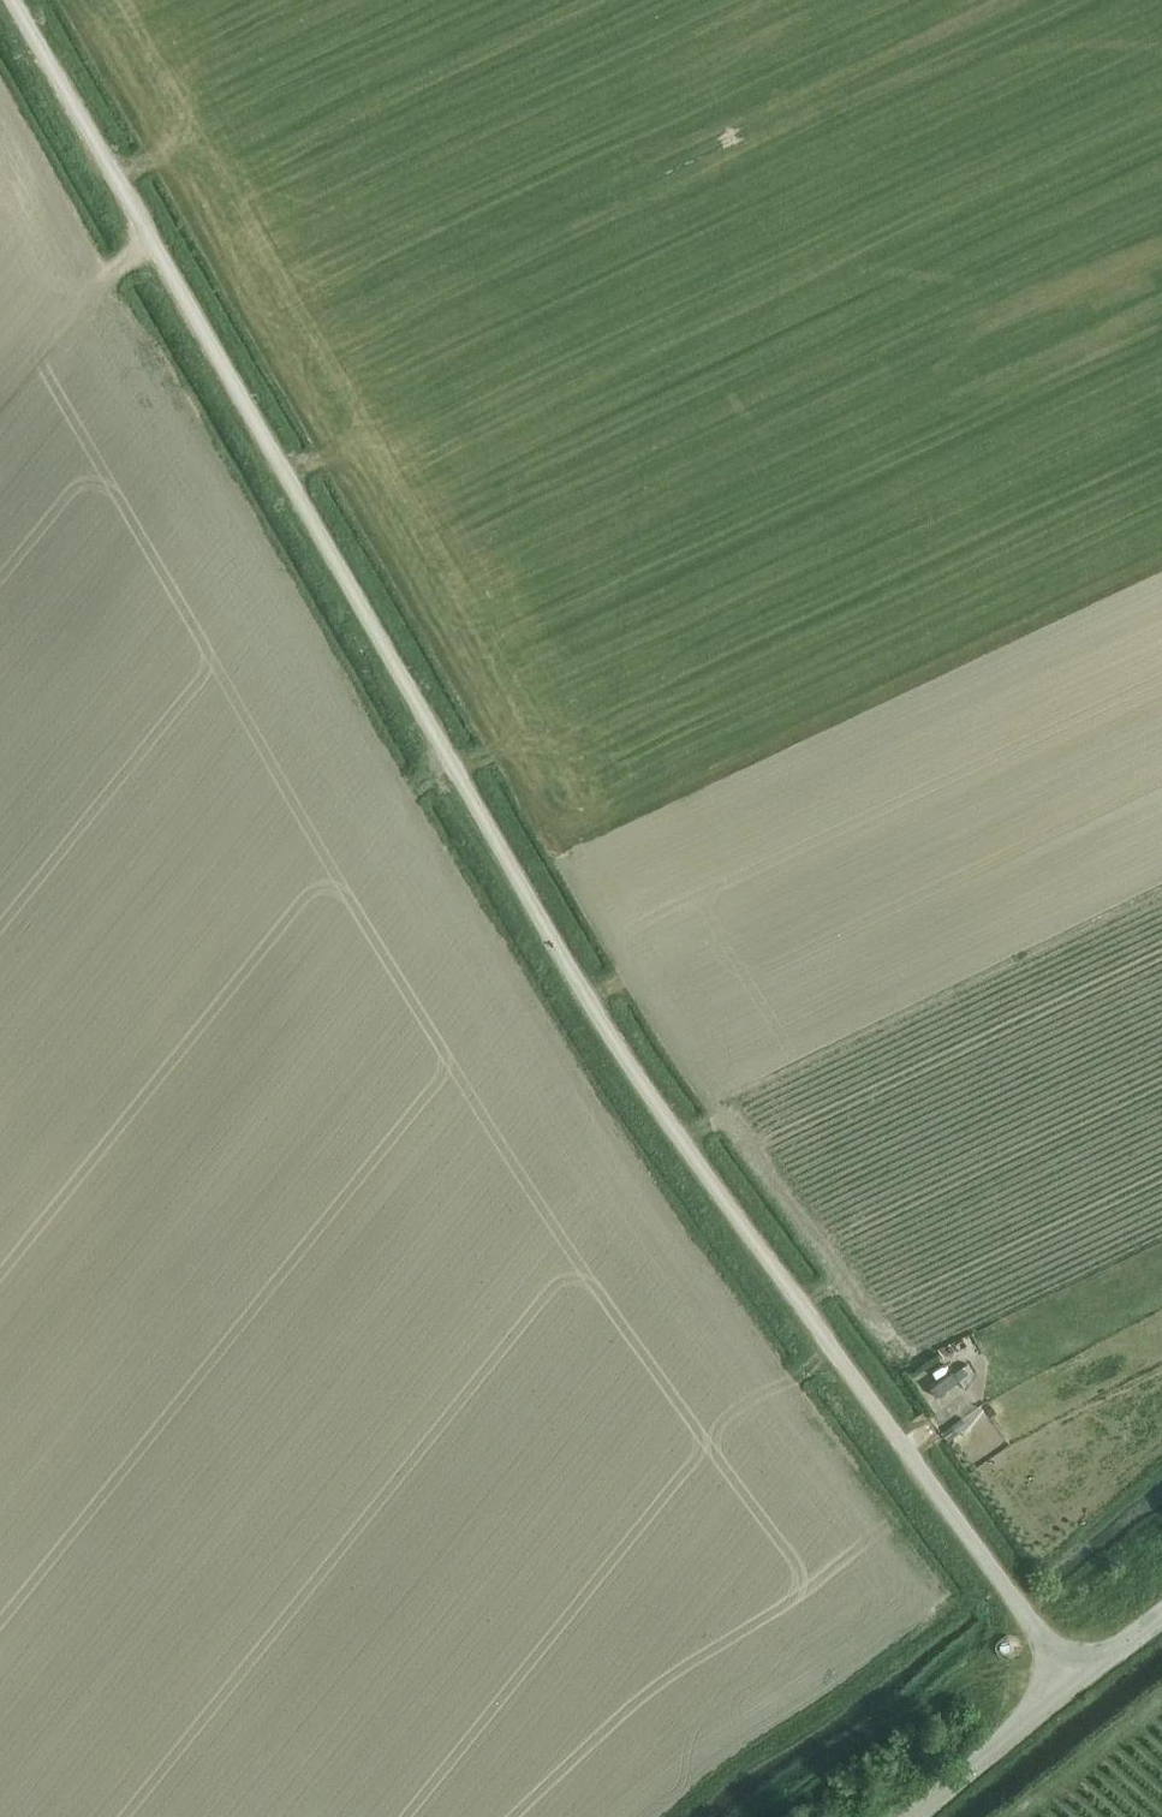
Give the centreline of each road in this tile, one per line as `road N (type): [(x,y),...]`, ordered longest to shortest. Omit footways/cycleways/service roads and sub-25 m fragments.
road 1 (unclassified): [(1068,1681),(641,1085),(14,0)]
road 2 (unclassified): [(910,1816),(1068,1681)]

